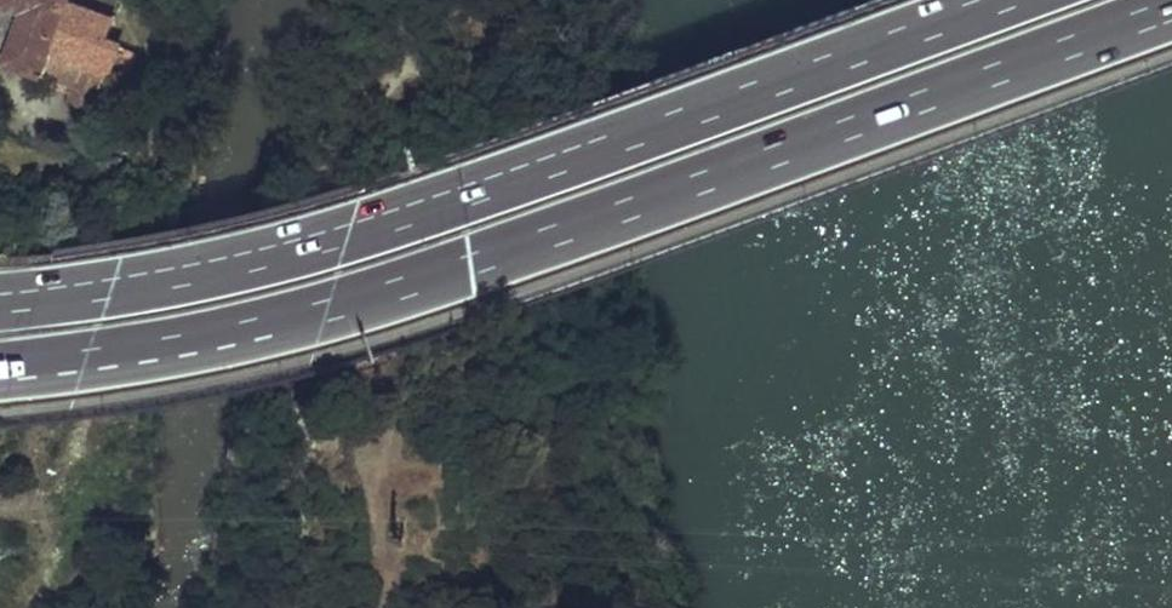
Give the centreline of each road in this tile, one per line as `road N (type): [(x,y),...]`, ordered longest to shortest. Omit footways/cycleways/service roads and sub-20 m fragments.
road 1 (motorway): [(98,356),(221,335),(599,216),(1171,6)]
road 2 (motorway): [(999,0),(421,212),(144,285),(0,302)]

